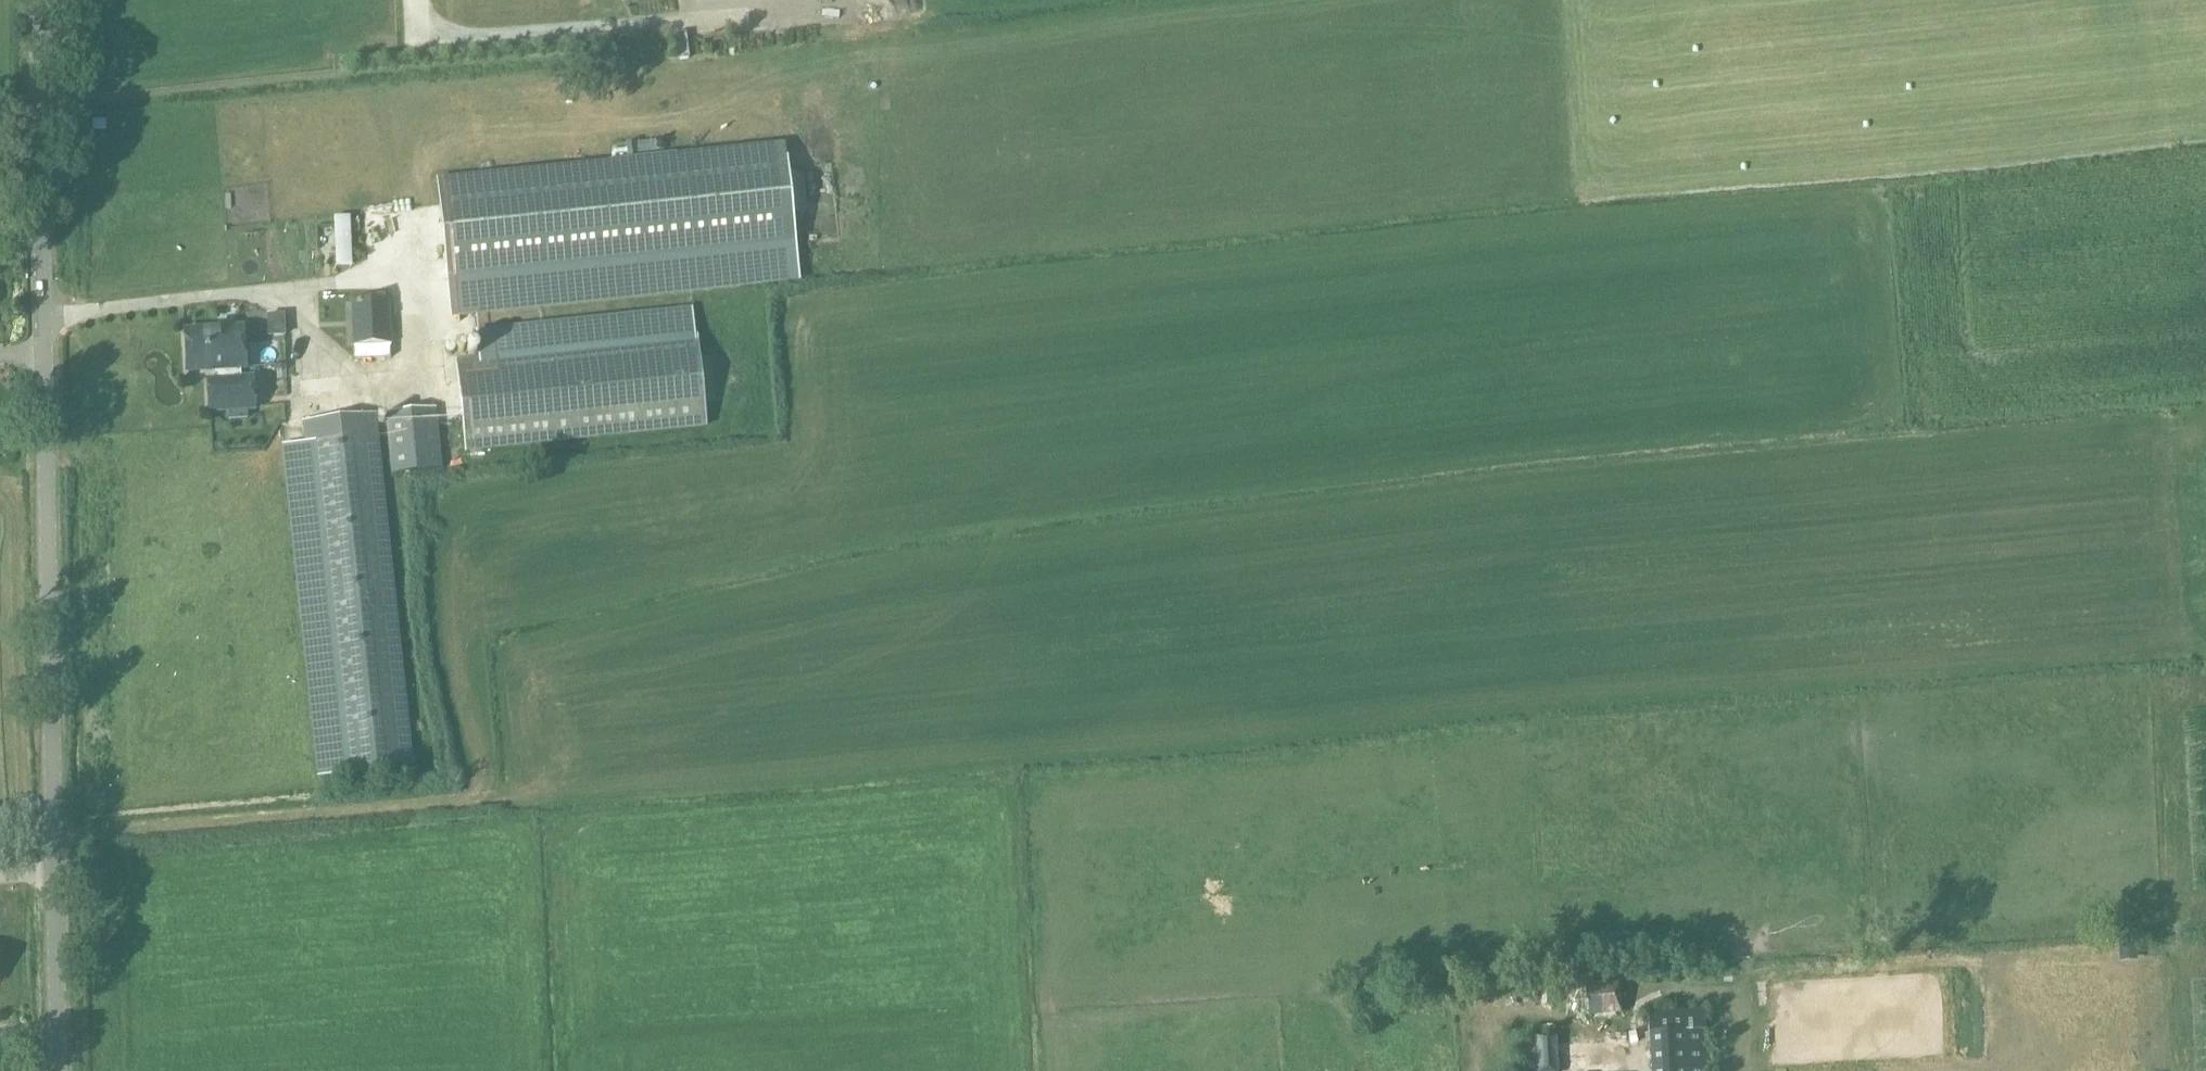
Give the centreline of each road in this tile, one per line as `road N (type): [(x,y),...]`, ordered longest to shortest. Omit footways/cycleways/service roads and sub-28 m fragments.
road 1 (tertiary): [(61,1070),(38,0)]

